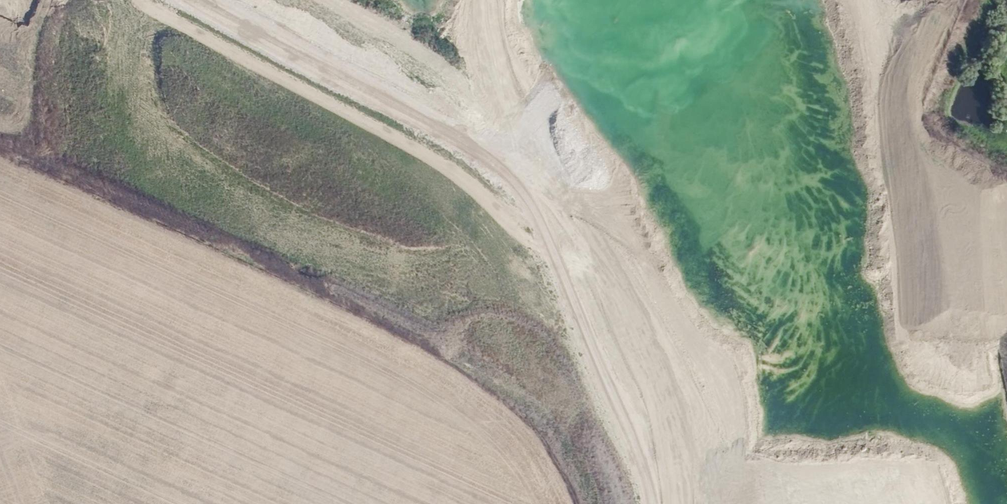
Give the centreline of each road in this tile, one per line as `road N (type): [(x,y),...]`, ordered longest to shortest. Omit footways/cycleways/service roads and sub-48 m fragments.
road 1 (primary): [(67,0),(268,160),(610,503)]
road 2 (primary): [(642,503),(303,163),(105,0)]
road 3 (primary): [(659,503),(546,407)]

